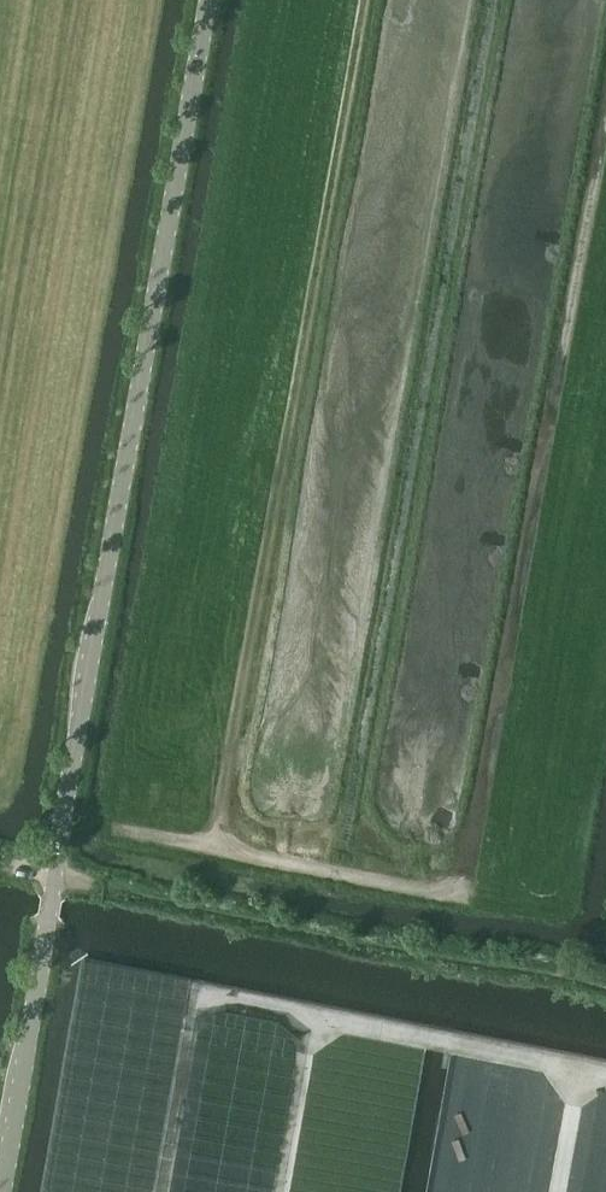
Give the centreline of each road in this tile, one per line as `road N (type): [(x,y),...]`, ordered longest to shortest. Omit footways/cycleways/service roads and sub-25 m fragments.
road 1 (unclassified): [(206,0),(0,1187)]
road 2 (track): [(205,849),(366,0)]
road 3 (track): [(458,905),(605,120)]

